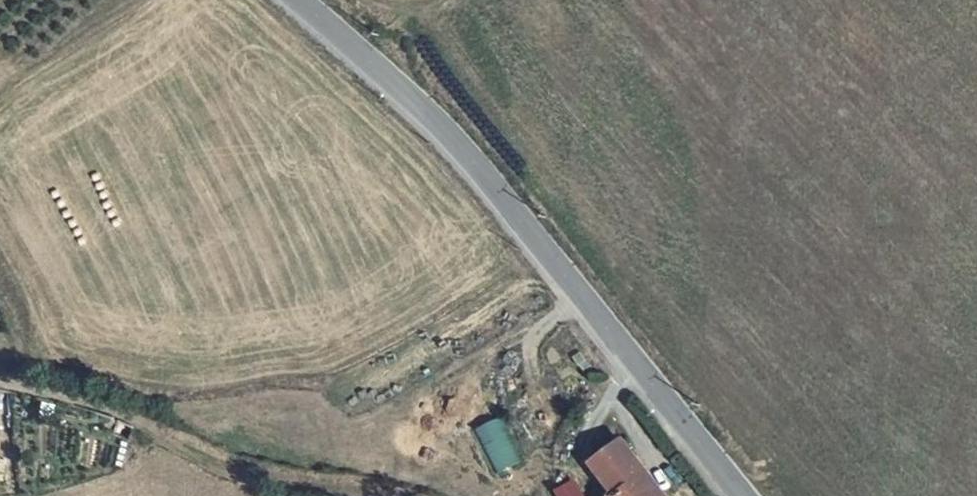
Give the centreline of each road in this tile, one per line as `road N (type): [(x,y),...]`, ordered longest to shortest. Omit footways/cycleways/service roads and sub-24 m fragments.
road 1 (tertiary): [(741,495),(490,182),(428,115),(299,0)]

